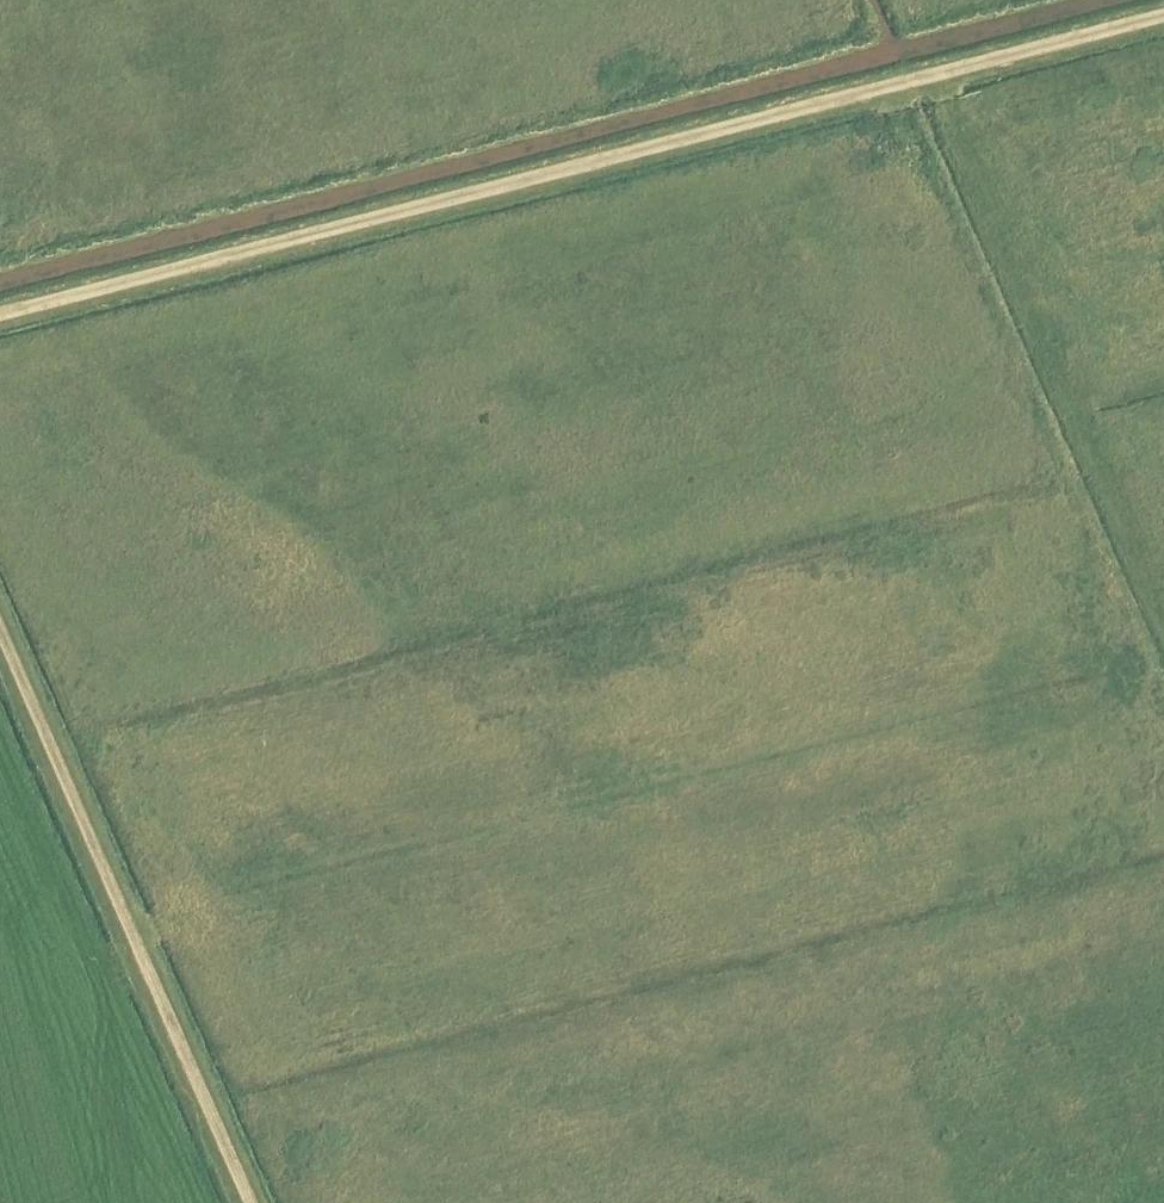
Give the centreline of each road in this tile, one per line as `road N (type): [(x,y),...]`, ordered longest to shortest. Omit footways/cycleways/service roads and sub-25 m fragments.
road 1 (track): [(1163,16),(0,312)]
road 2 (track): [(0,646),(243,1202)]

